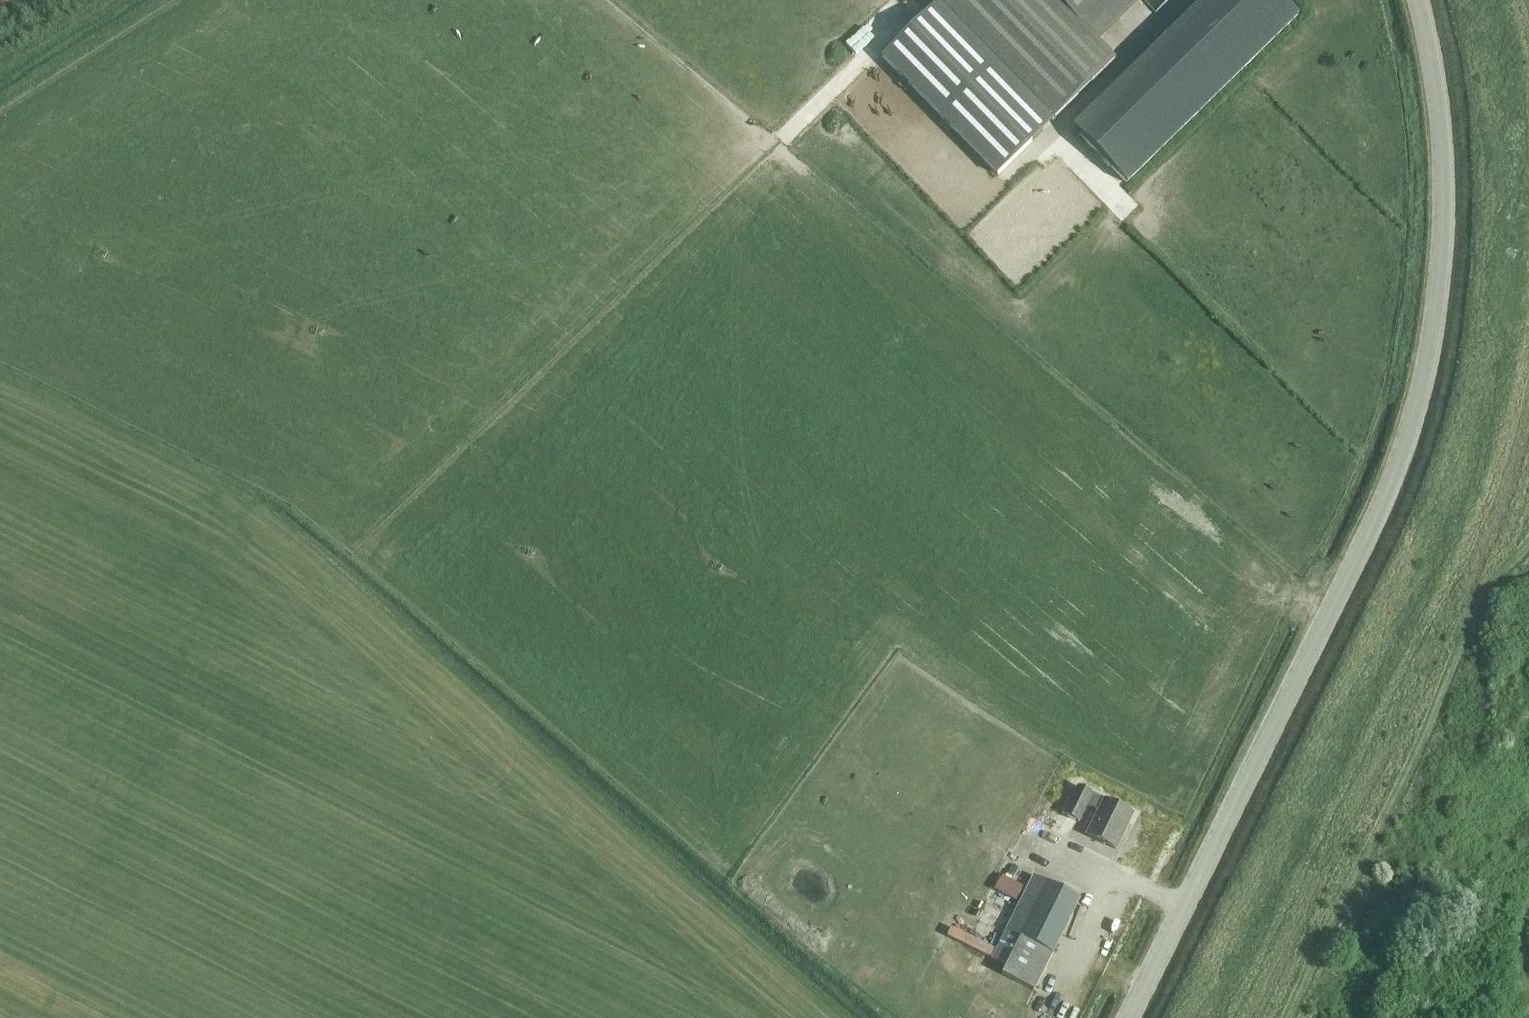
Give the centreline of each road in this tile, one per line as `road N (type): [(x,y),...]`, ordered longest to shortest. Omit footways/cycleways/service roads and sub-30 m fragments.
road 1 (unclassified): [(1129,1017),(1377,514),(1427,365),(1444,222),(1436,94),(1414,0)]

